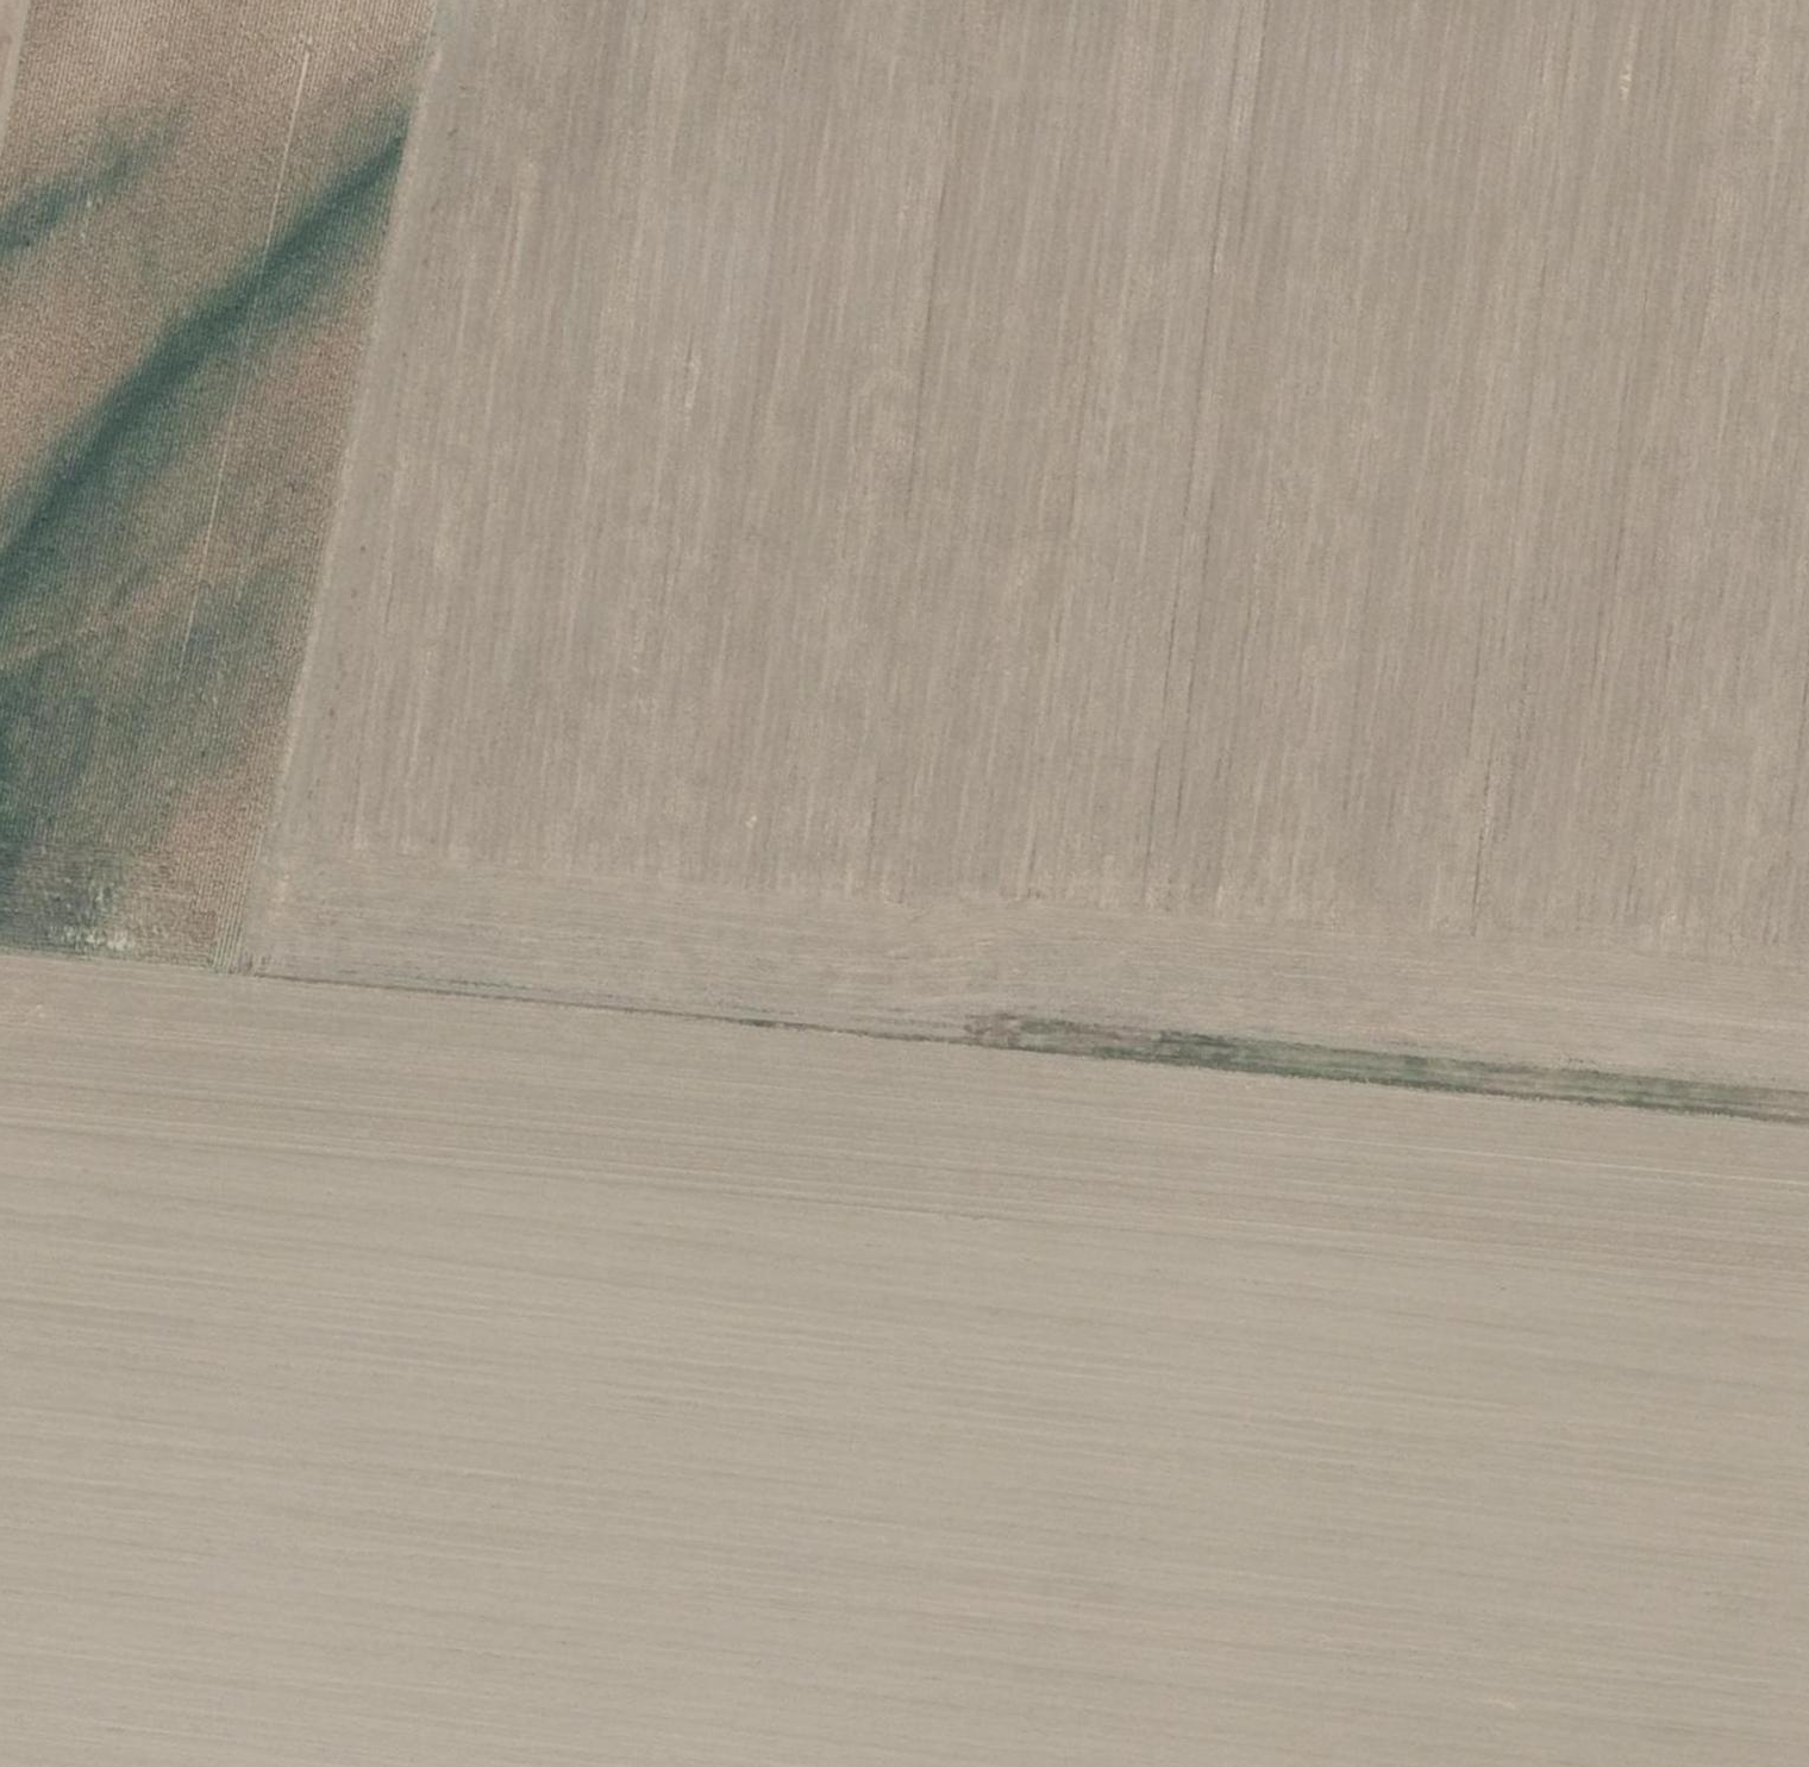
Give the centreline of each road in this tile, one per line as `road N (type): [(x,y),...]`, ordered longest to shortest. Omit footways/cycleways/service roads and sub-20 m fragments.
road 1 (track): [(987,1025),(1808,1106)]
road 2 (track): [(1541,1080),(1409,1766)]

